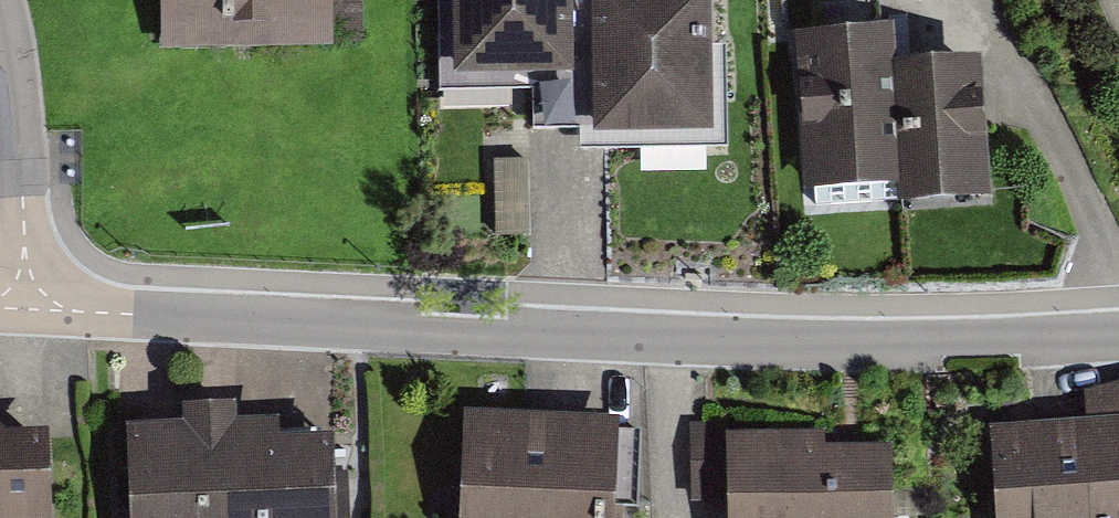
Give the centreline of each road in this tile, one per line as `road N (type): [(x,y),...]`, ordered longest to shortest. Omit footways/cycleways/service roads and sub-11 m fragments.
road 1 (residential): [(1118,330),(858,344),(76,312),(24,293)]
road 2 (residential): [(0,1),(15,78),(24,293)]

